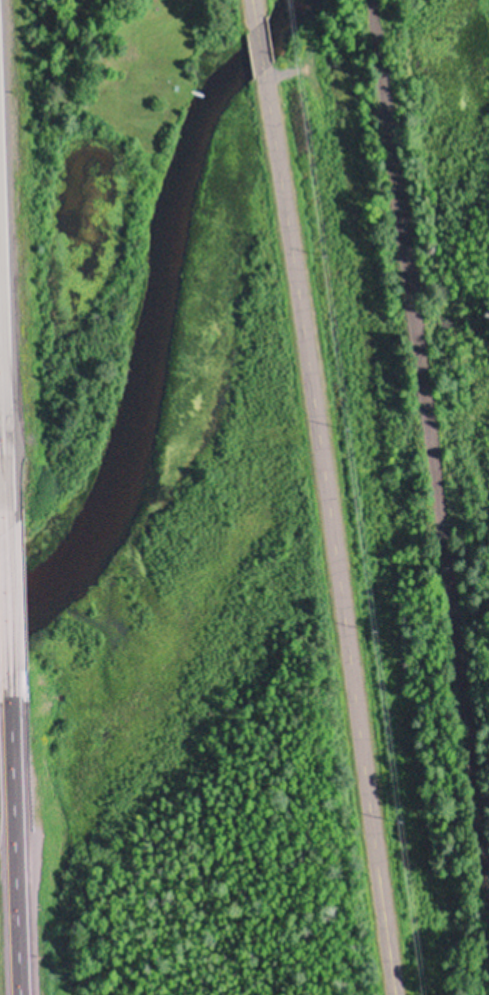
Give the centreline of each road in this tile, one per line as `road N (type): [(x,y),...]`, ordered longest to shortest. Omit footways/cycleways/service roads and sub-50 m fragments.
road 1 (residential): [(392,994),(267,68)]
road 2 (track): [(371,0),(488,884)]
road 3 (trunk): [(19,994),(10,673)]
road 4 (trunk): [(6,534),(0,350)]
road 5 (trunk): [(10,673),(6,534)]

